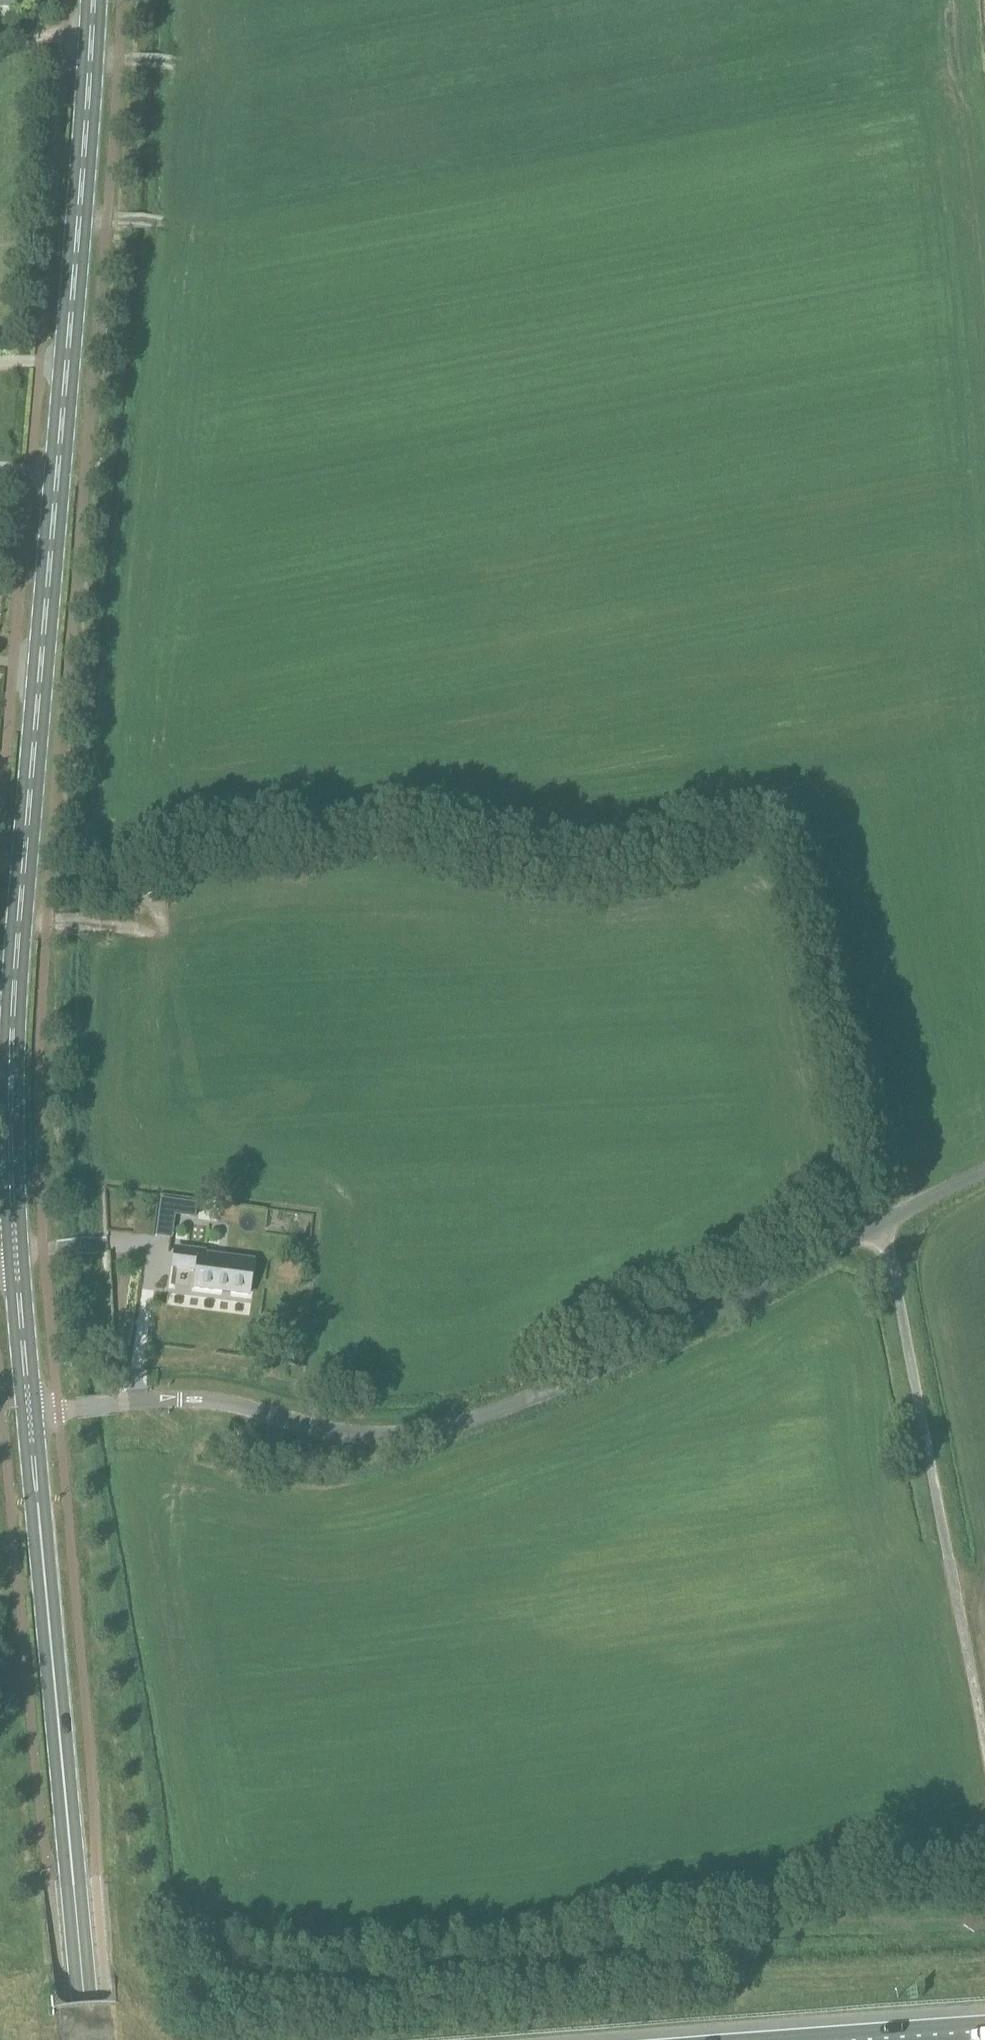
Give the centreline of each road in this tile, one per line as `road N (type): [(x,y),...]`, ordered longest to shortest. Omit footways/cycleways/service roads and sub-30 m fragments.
road 1 (tertiary): [(19,1251),(14,1032),(97,0)]
road 2 (unclassified): [(31,1413),(210,1403),(326,1432),(449,1428),(569,1385),(984,1180)]
road 3 (tertiary): [(89,2039),(31,1413)]
road 4 (tertiary): [(31,1413),(19,1251)]

